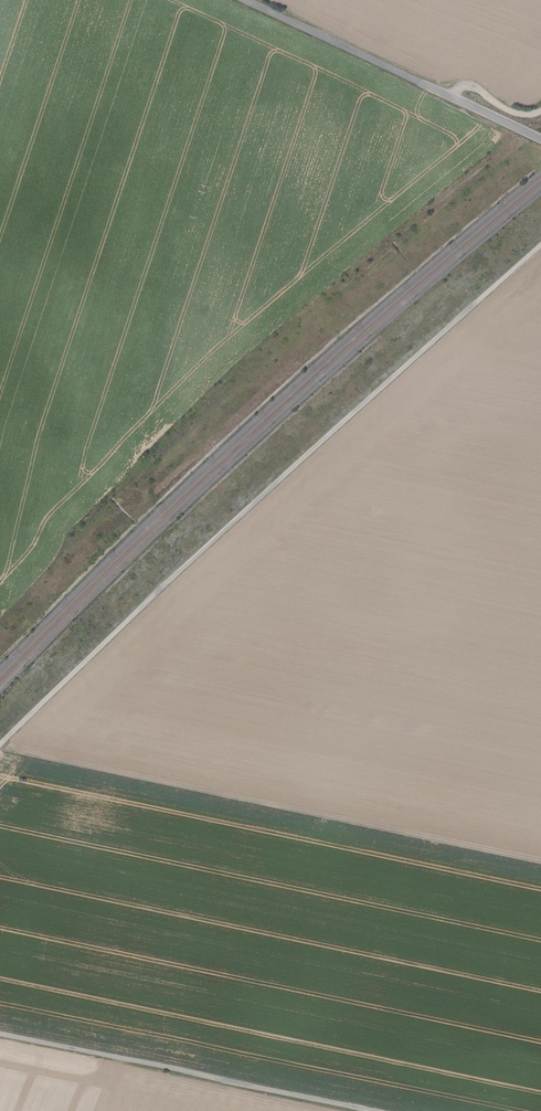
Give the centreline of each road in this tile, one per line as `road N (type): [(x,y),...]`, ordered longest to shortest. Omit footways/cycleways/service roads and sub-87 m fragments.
road 1 (track): [(540,245),(0,745)]
road 2 (track): [(371,1110),(0,1034)]
road 3 (unclassified): [(247,0),(540,139)]

